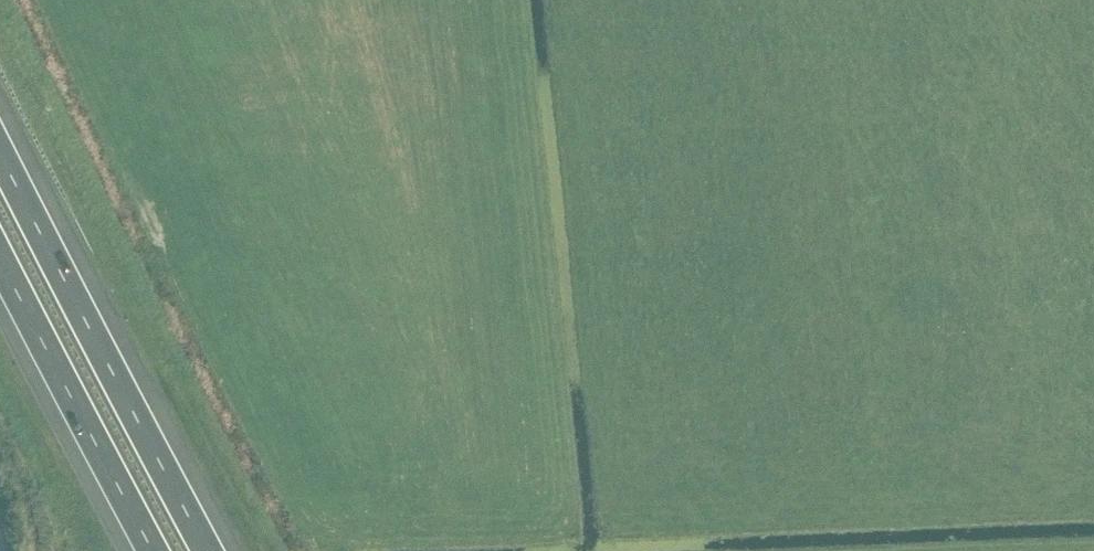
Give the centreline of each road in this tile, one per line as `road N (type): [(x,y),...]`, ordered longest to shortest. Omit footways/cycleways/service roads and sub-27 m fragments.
road 1 (motorway): [(226,550),(0,124)]
road 2 (motorway): [(0,275),(141,550)]

